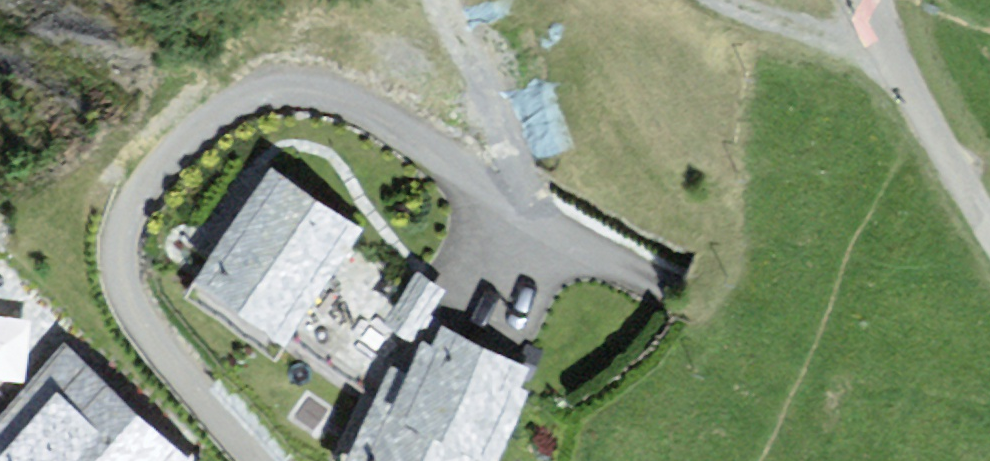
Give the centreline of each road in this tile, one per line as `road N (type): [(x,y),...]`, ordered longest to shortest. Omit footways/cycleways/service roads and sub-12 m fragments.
road 1 (residential): [(263,460),(155,336),(124,260),(127,230),(156,175),(213,120),(273,89),(341,98),(419,140),(510,207),(989,448)]
road 2 (unclassified): [(871,0),(989,227)]
road 3 (track): [(440,0),(444,38),(510,207)]
road 4 (track): [(894,48),(860,53),(715,0)]

